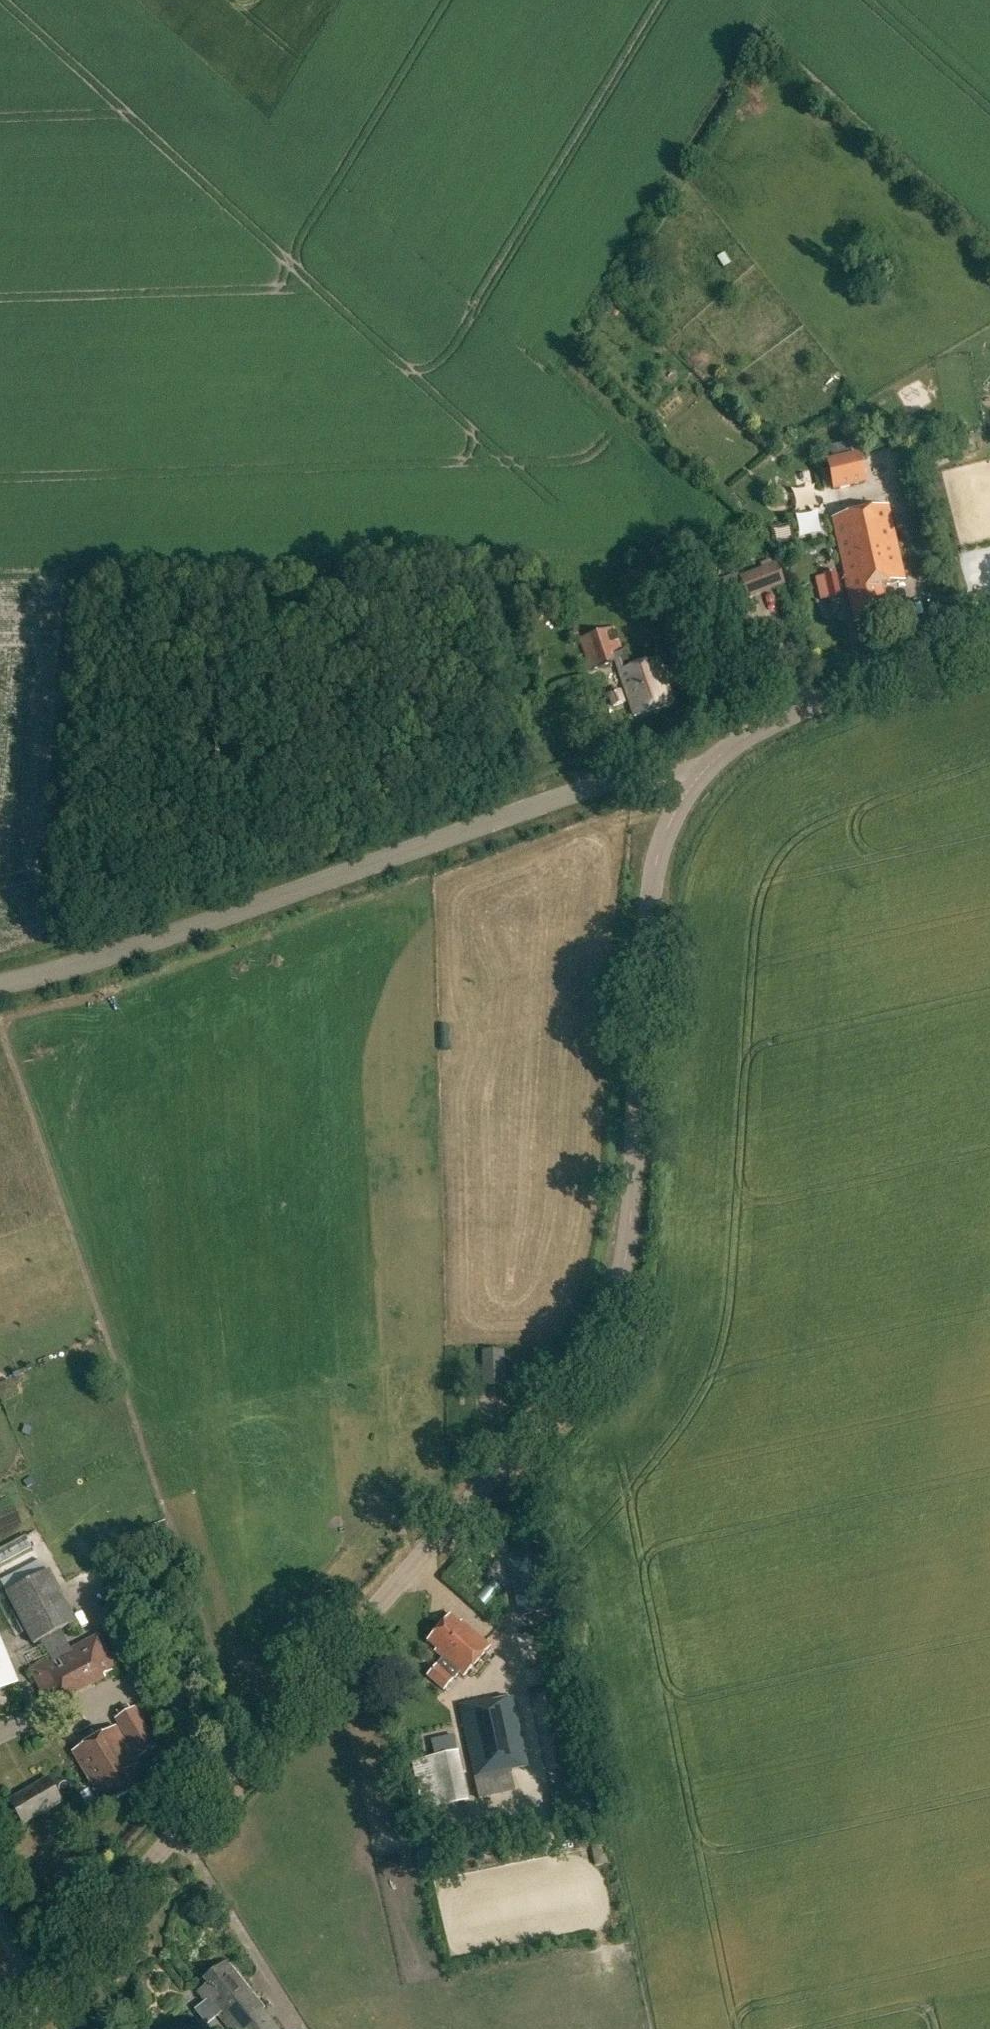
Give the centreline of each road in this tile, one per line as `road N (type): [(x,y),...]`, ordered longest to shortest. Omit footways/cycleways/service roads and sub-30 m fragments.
road 1 (tertiary): [(25,2003),(531,1432),(592,1347),(610,1307),(629,1223),(648,888),(686,789)]
road 2 (tertiary): [(0,986),(55,975),(608,781),(645,772),(686,789)]
road 3 (tertiary): [(686,789),(739,739),(796,709),(989,637)]

